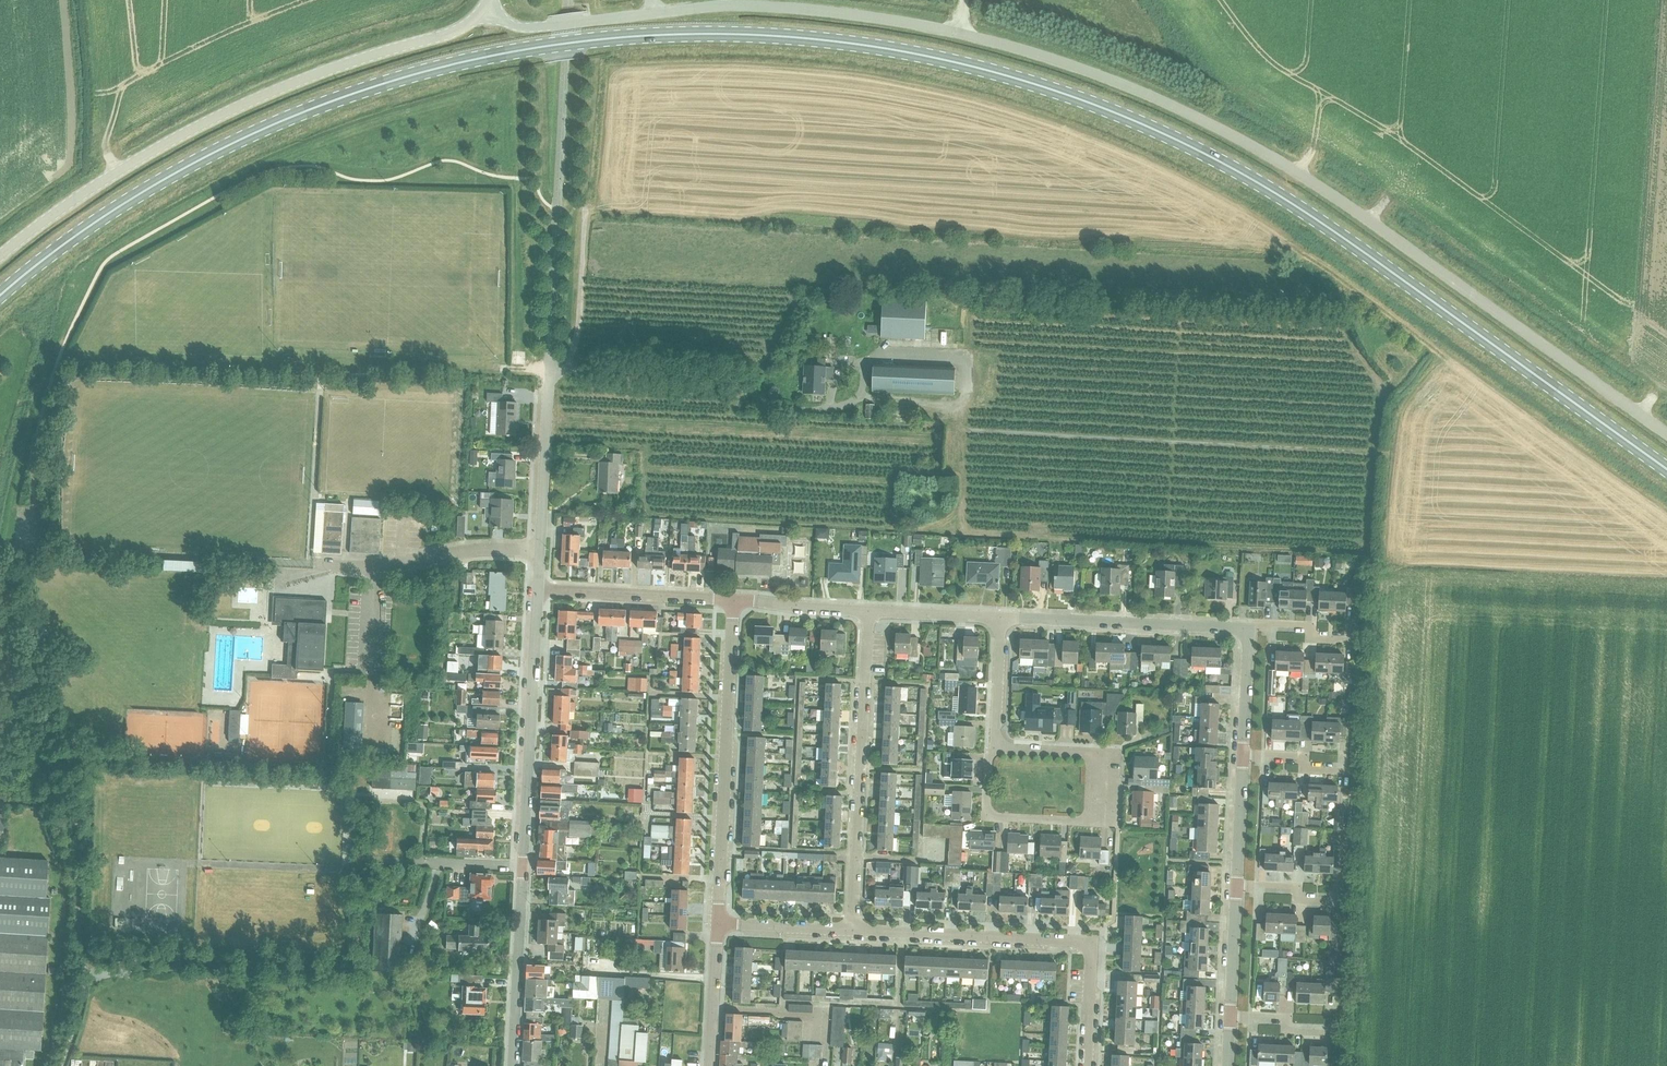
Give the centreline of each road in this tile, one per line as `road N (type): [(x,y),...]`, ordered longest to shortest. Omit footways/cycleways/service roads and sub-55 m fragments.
road 1 (primary): [(1666,469),(1327,226),(1236,170),(1064,93),(854,43),(670,34),(554,44),(424,70),(340,97),(191,164),(70,239),(0,296)]
road 2 (tertiary): [(1666,435),(1254,145),(1159,97),(1054,57),(958,30),(769,6),(543,27),(503,21),(485,6)]
road 3 (tertiary): [(0,256),(84,193),(204,123),(357,60),(447,35),(485,6)]
road 4 (residential): [(733,602),(718,922)]
road 5 (residential): [(855,928),(870,609)]
road 6 (residential): [(523,867),(538,590)]
road 7 (residential): [(1003,613),(1248,628)]
road 8 (residential): [(995,747),(987,812),(1000,818),(1094,822),(1096,755)]
road 9 (residential): [(855,928),(1087,945)]
road 10 (residential): [(540,550),(382,566),(313,564)]
road 11 (residential): [(540,550),(550,346)]
road 12 (residential): [(513,1065),(523,867)]
road 13 (residential): [(538,590),(733,602)]
road 14 (residential): [(523,867),(361,862)]
road 15 (track): [(566,368),(579,323),(585,208)]
road 16 (residential): [(718,922),(710,1065)]
road 17 (residential): [(733,602),(870,609)]
road 18 (residential): [(718,922),(855,928)]
road 19 (residential): [(995,747),(1003,613)]
road 20 (residential): [(870,609),(1003,613)]
road 21 (residential): [(1236,886),(1229,1017)]
road 22 (residential): [(1244,756),(1236,886)]
road 23 (residential): [(1248,628),(1244,756)]
road 24 (residential): [(1085,1065),(1087,945)]

